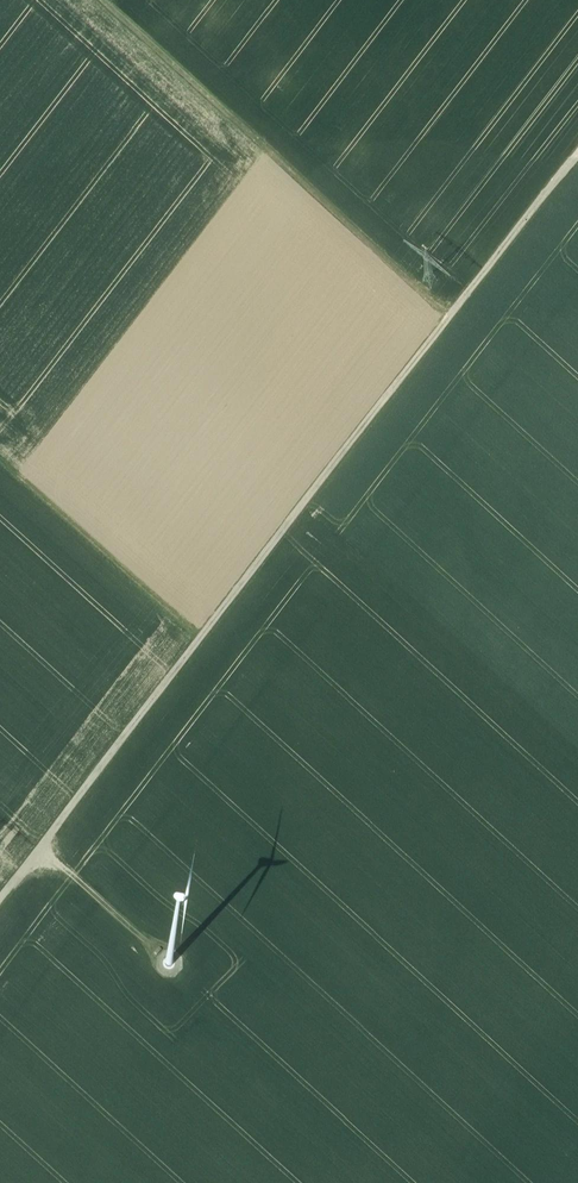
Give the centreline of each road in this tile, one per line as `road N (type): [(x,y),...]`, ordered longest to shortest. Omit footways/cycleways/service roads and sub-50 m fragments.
road 1 (track): [(577,156),(0,900)]
road 2 (track): [(103,0),(428,305)]
road 3 (track): [(161,957),(41,851)]

